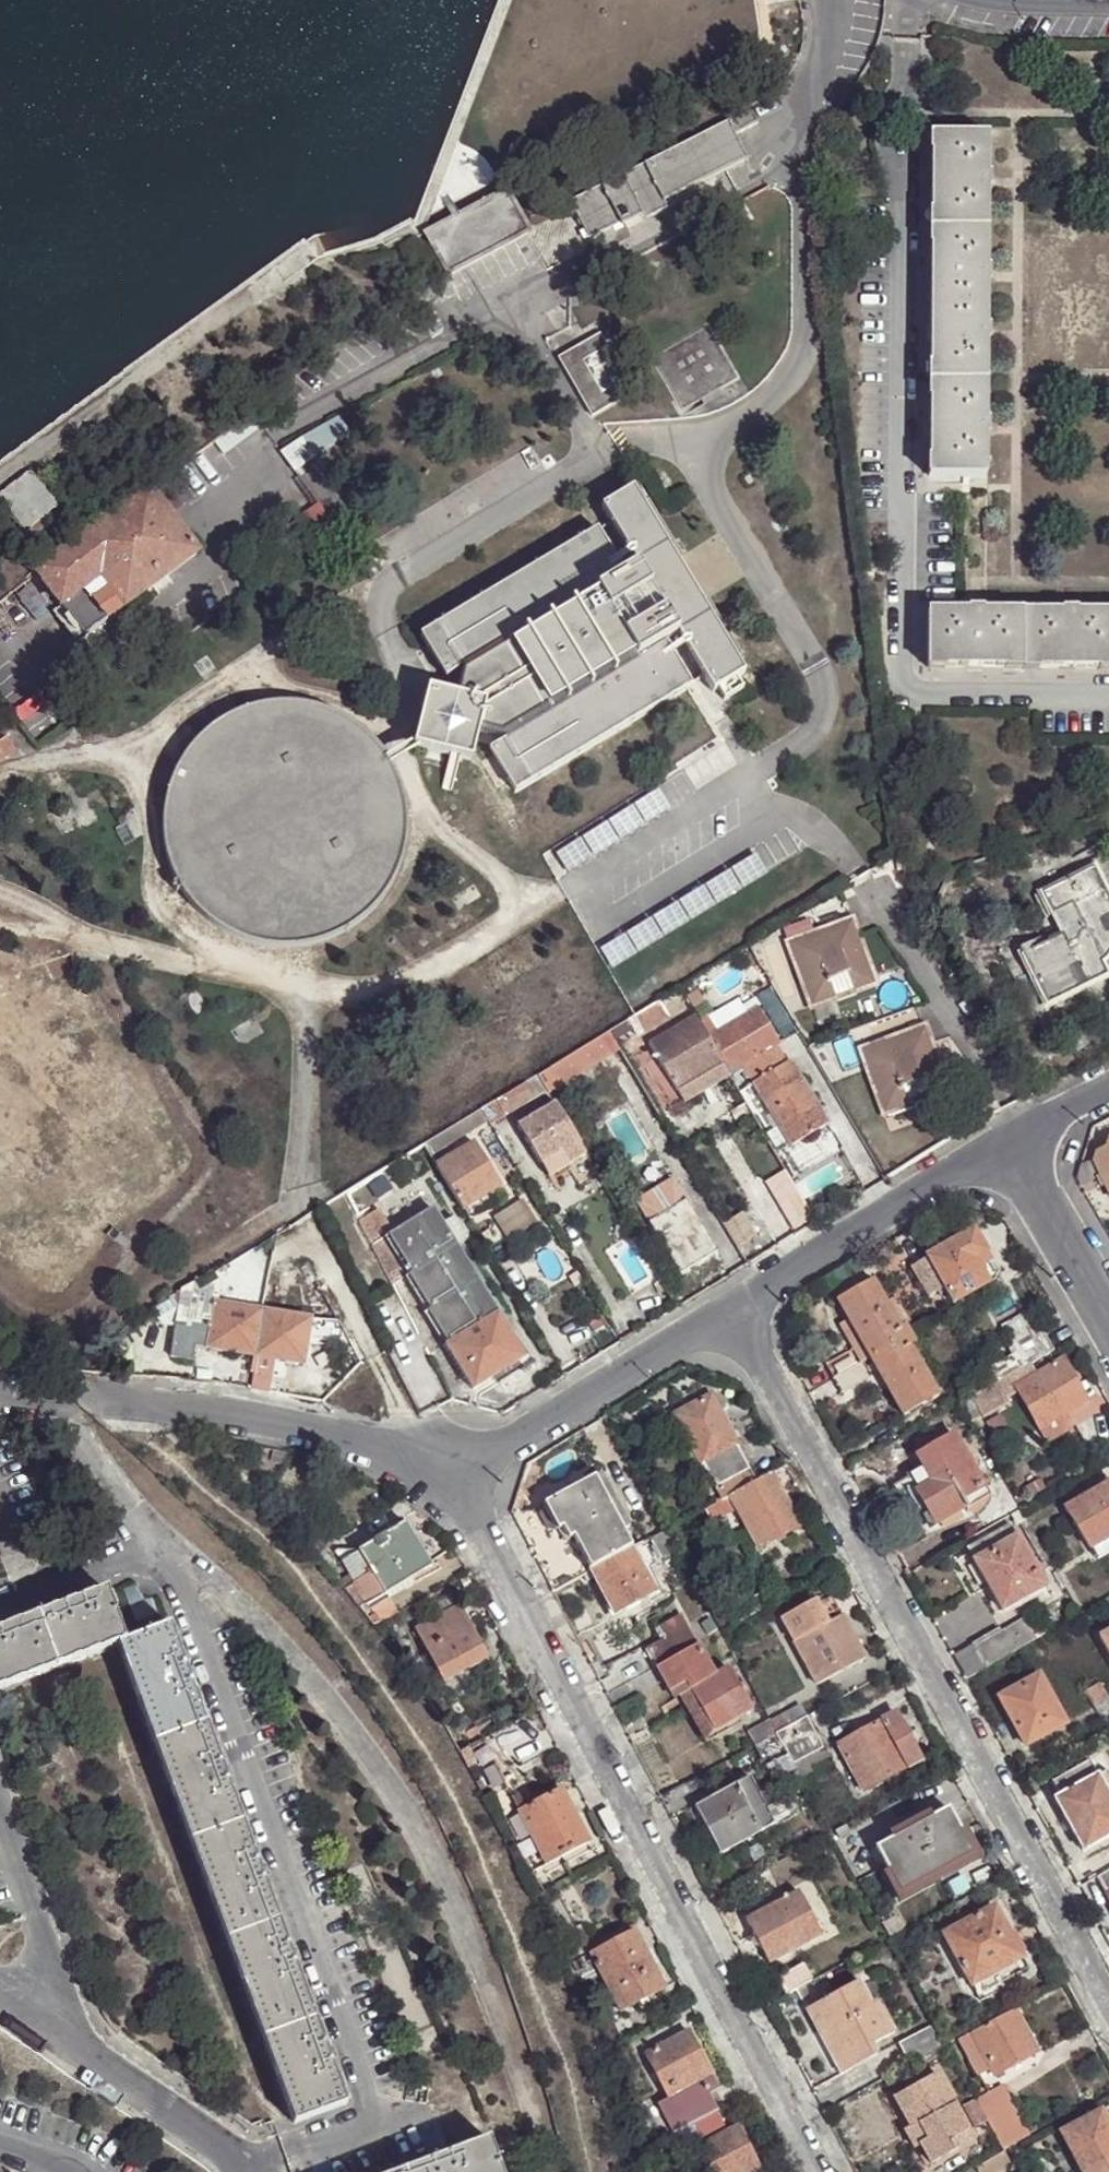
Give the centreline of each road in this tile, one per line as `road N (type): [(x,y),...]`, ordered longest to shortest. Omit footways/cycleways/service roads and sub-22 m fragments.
road 1 (residential): [(732,1306),(1108,2002)]
road 2 (residential): [(457,1471),(818,2171)]
road 3 (residential): [(457,1471),(396,1447),(221,1412),(69,1398)]
road 4 (residential): [(732,1306),(457,1471)]
road 5 (residential): [(1008,1143),(732,1306)]
road 6 (residential): [(240,2171),(223,2151),(0,1998)]
road 7 (residential): [(1008,1143),(1108,1316)]

